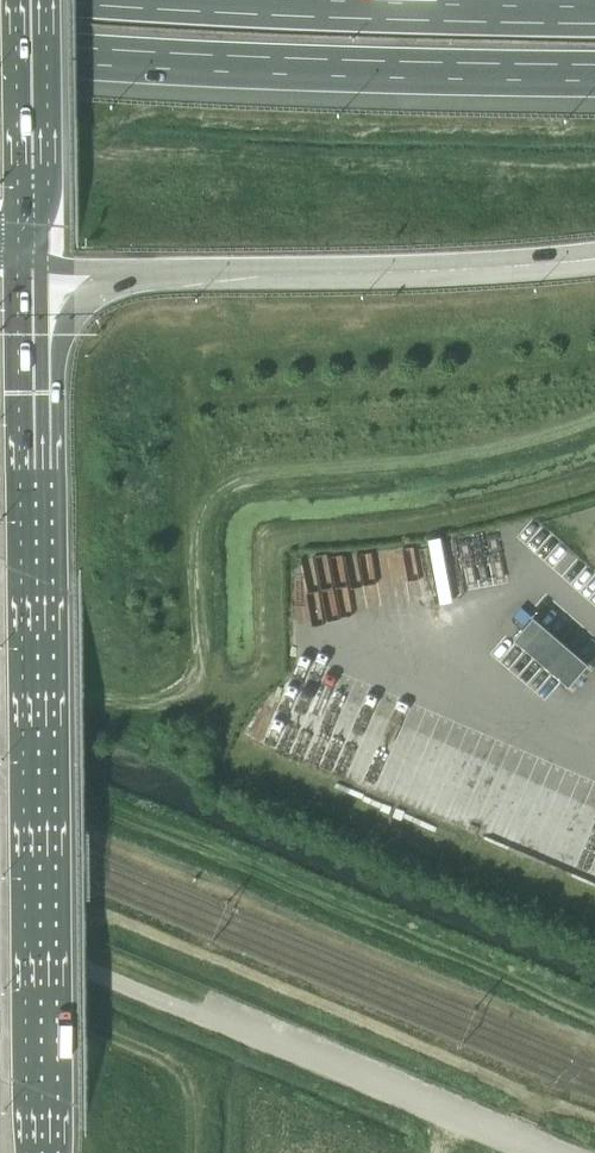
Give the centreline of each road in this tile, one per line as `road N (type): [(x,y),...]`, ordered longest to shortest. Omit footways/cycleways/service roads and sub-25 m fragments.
road 1 (primary): [(42,1152),(34,393)]
road 2 (motorway): [(0,57),(594,80)]
road 3 (motorway): [(135,267),(420,264),(594,251)]
road 4 (track): [(594,357),(466,374),(203,391)]
road 5 (motorway): [(594,7),(329,0)]
road 6 (primary): [(33,222),(30,0)]
road 7 (motorway): [(34,393),(75,307),(135,267)]
road 8 (primary): [(34,393),(32,261)]
road 9 (track): [(594,1048),(517,1139)]

